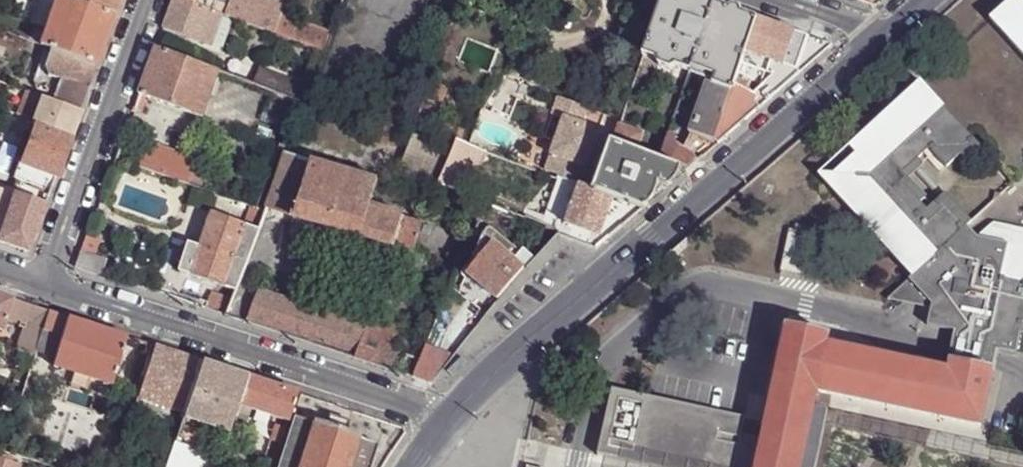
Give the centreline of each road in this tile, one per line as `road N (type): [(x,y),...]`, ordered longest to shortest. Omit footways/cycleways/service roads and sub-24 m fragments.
road 1 (residential): [(881,37),(452,415)]
road 2 (residential): [(44,281),(452,415)]
road 3 (residential): [(147,0),(44,281)]

